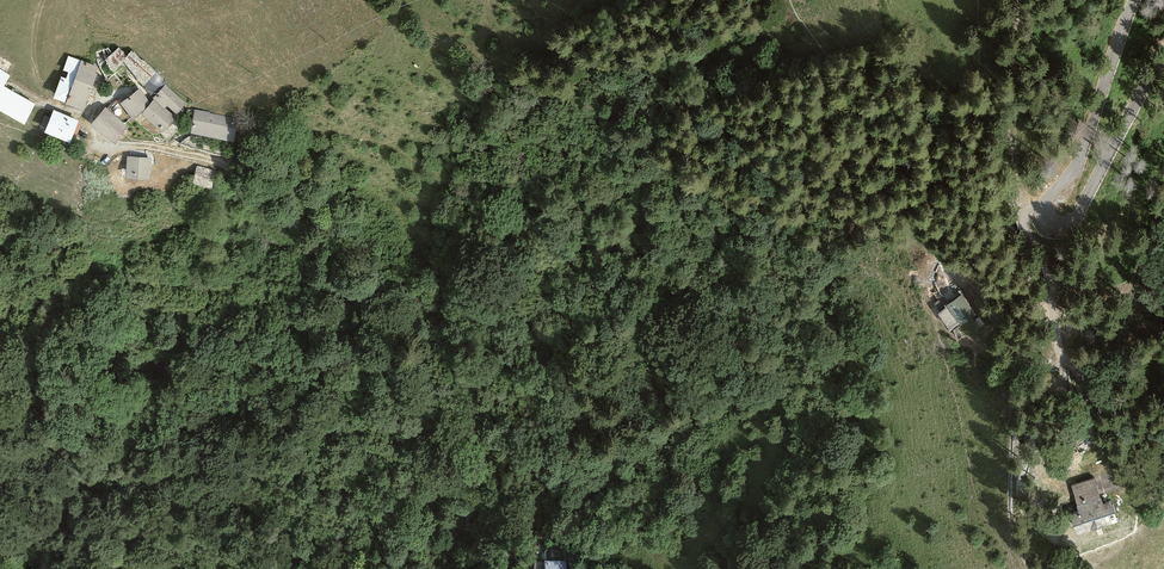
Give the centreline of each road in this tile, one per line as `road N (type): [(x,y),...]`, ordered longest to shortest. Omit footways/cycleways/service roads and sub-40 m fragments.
road 1 (track): [(45,0),(31,58),(49,108),(80,119),(102,149),(172,151),(246,175),(336,278),(362,323),(371,384),(393,435),(460,503),(469,532),(459,568)]
road 2 (unclassified): [(1140,0),(1044,204),(1044,224),(1059,229),(1074,219),(1163,68)]
road 3 (track): [(1023,225),(1059,292),(1061,377)]
road 4 (track): [(1027,355),(930,239)]

